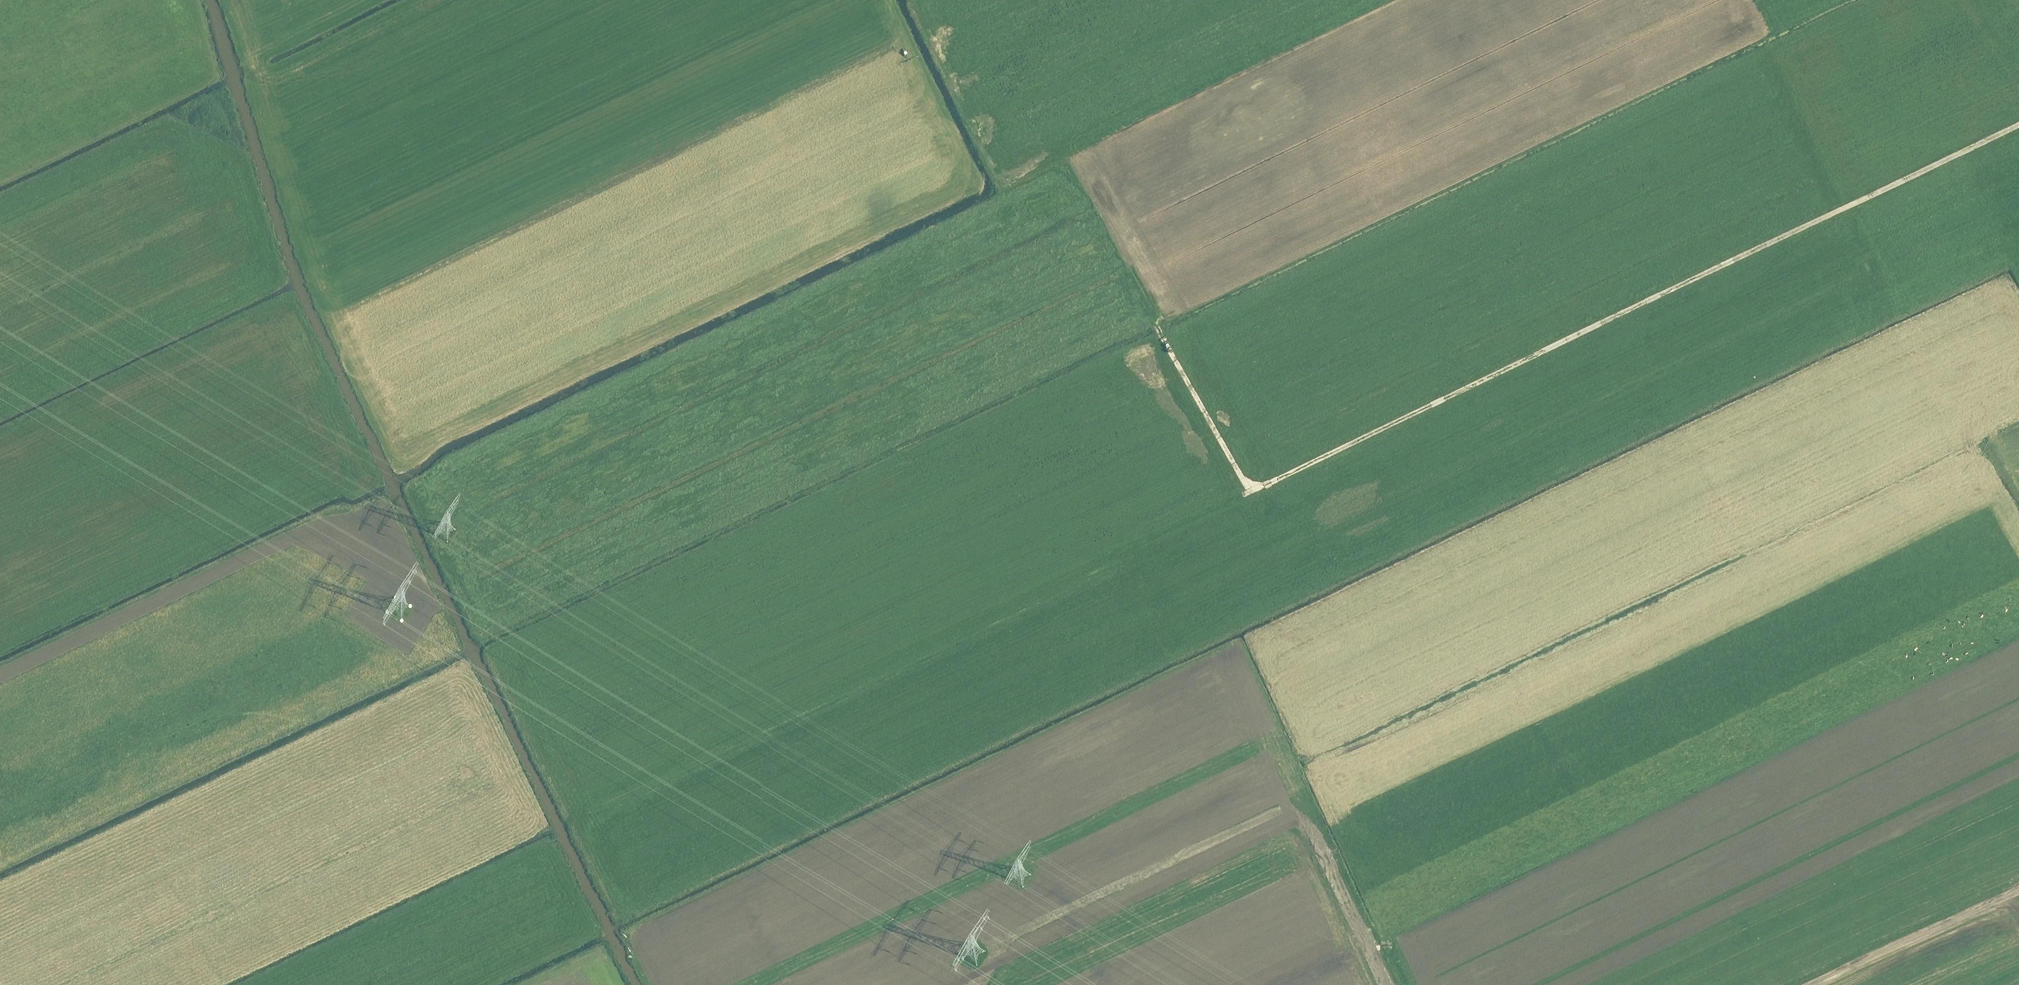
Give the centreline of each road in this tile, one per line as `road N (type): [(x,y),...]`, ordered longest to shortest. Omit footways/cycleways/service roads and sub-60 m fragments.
road 1 (track): [(1155,321),(1253,489),(2018,125)]

